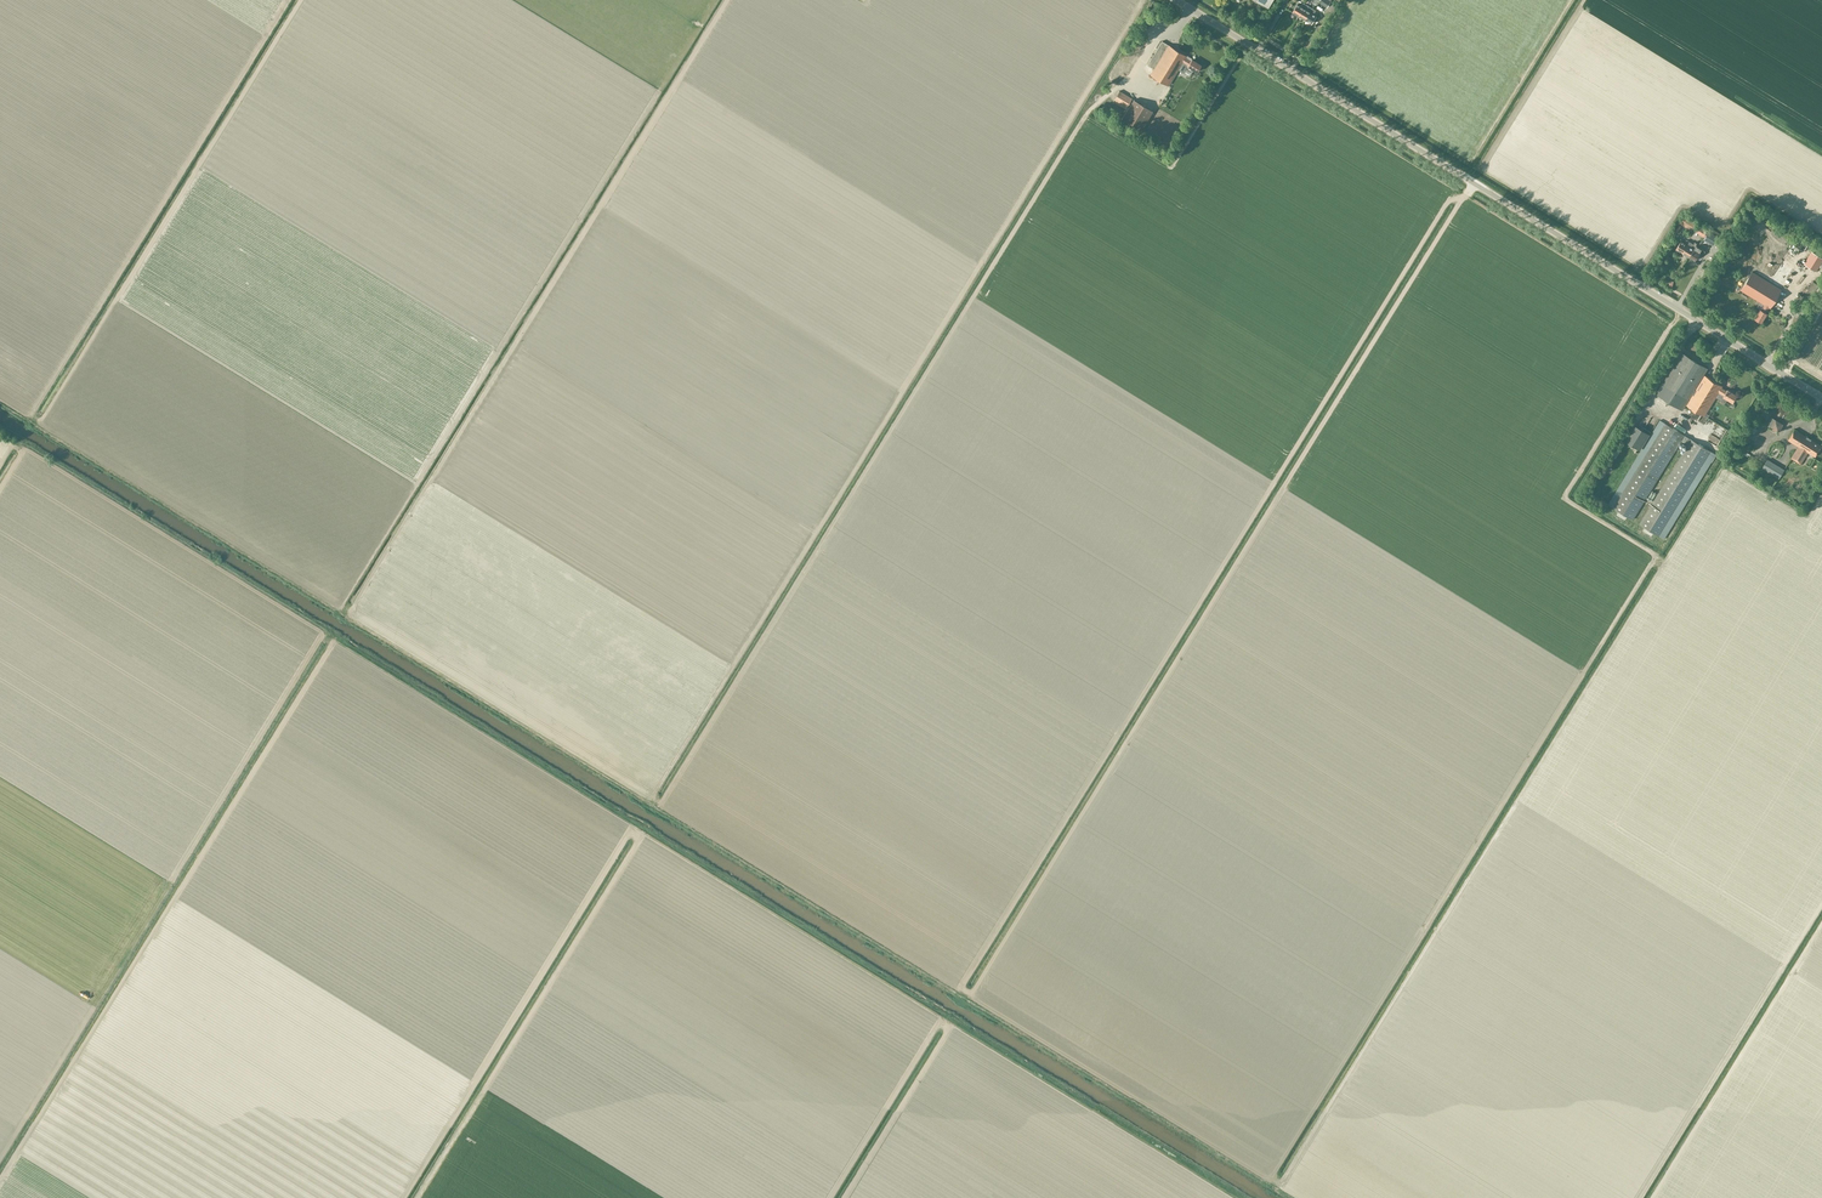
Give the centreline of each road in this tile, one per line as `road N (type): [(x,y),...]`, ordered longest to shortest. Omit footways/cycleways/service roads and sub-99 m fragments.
road 1 (unclassified): [(1821,397),(1177,0)]

